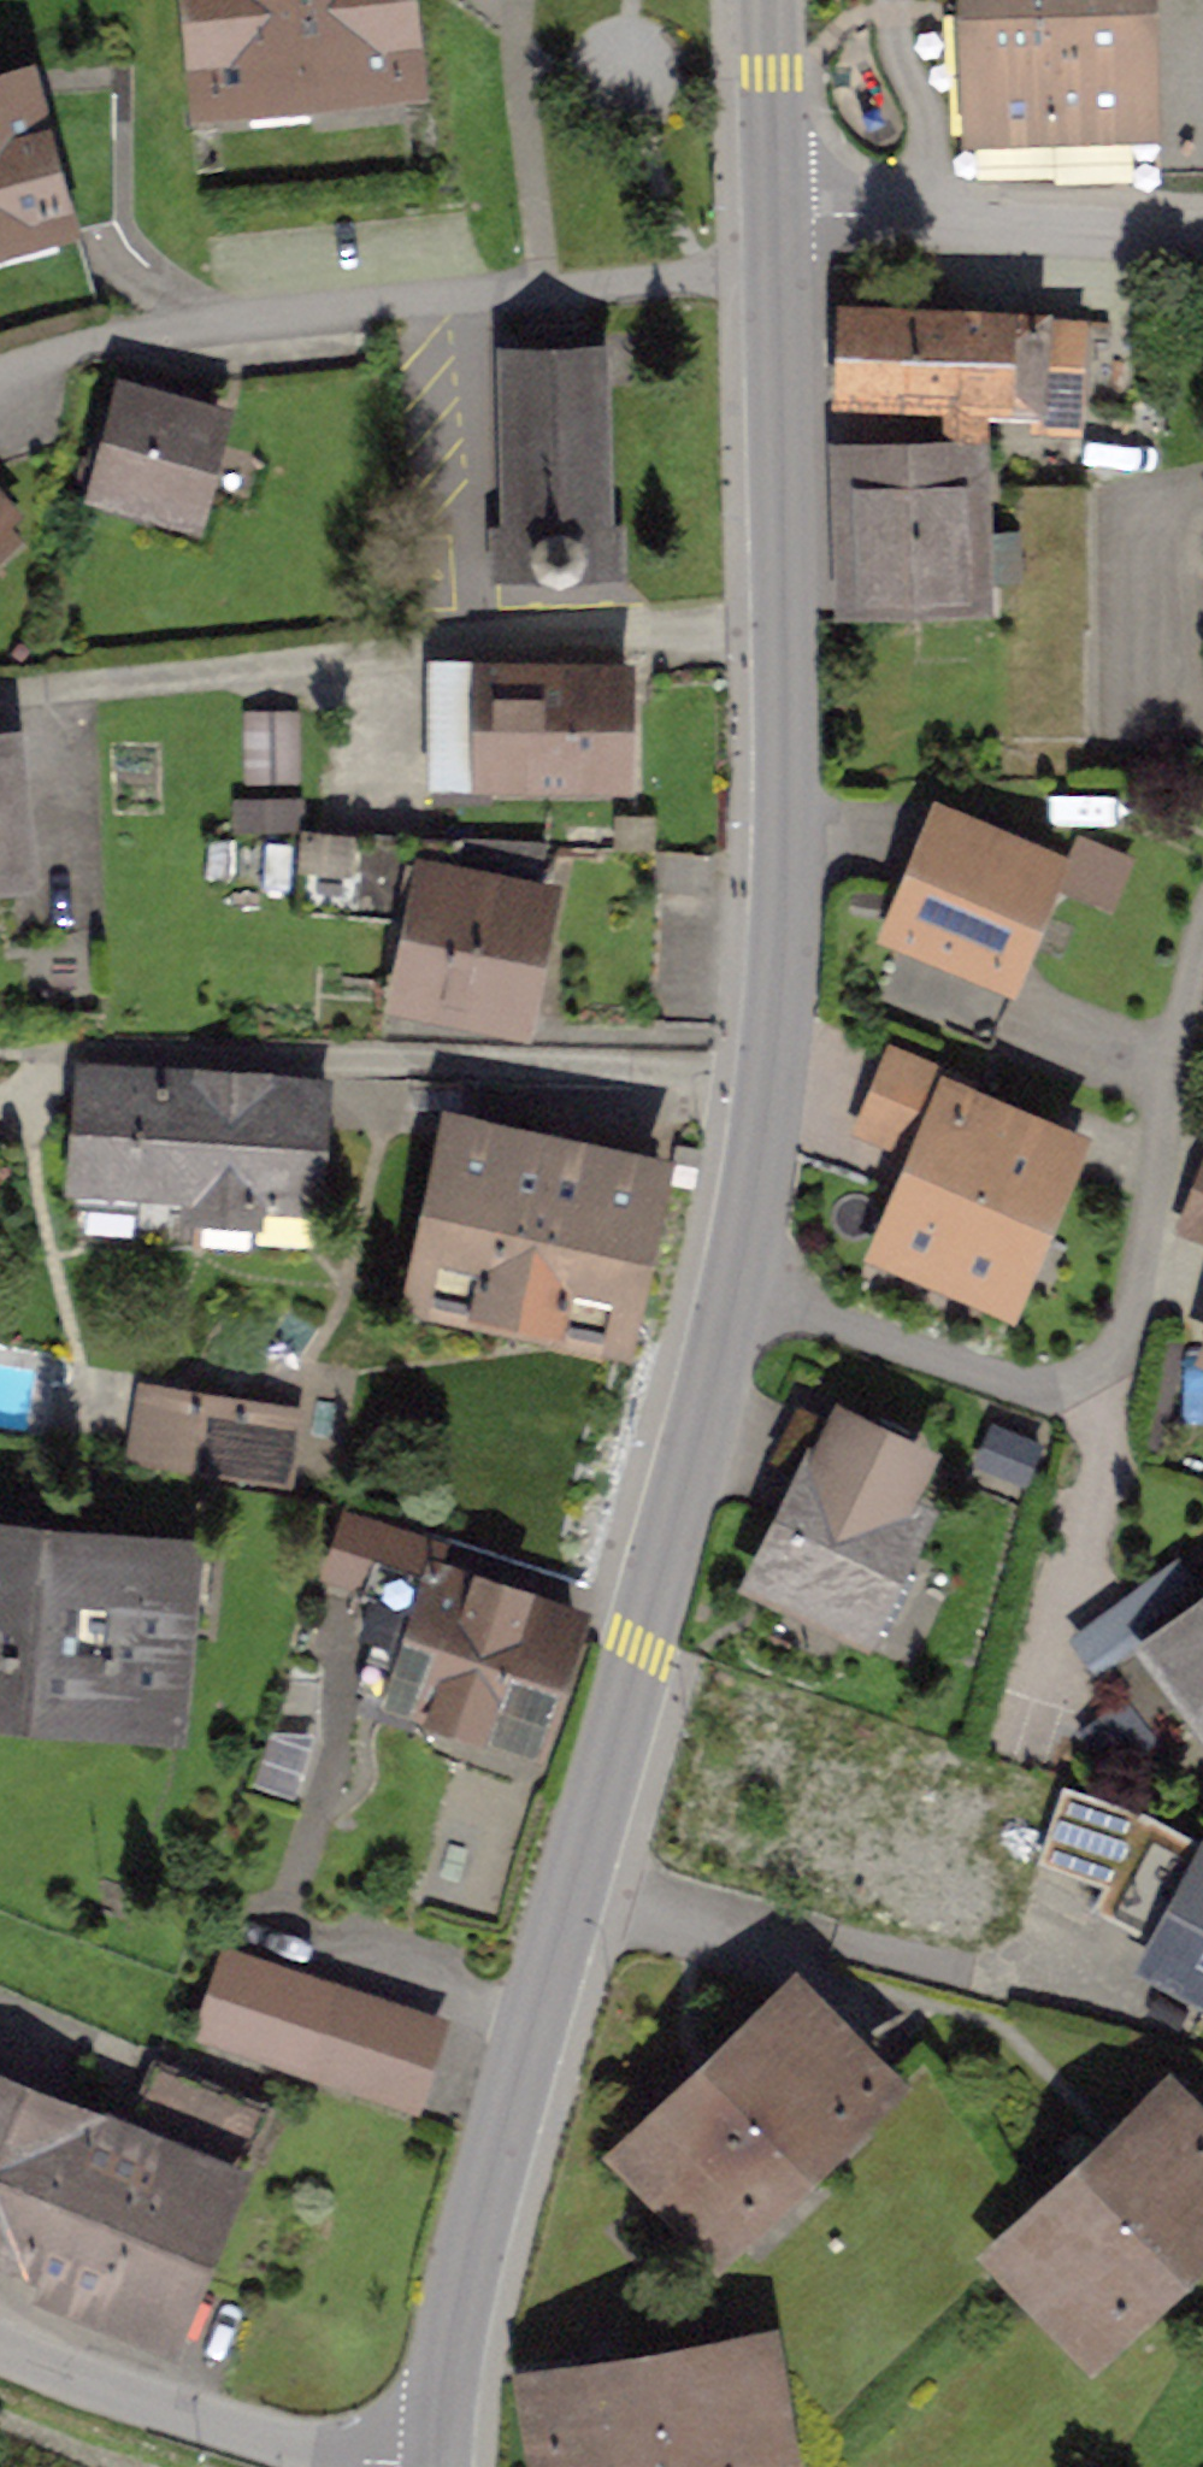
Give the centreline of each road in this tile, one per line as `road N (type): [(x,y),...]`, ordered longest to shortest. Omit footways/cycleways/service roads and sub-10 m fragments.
road 1 (tertiary): [(436,2458),(457,2306),(735,1294),(773,1073),(788,790),(779,213)]
road 2 (residential): [(436,2458),(316,2458),(0,2357)]
road 3 (residential): [(1202,236),(779,213)]
road 4 (tertiary): [(779,213),(771,0)]

